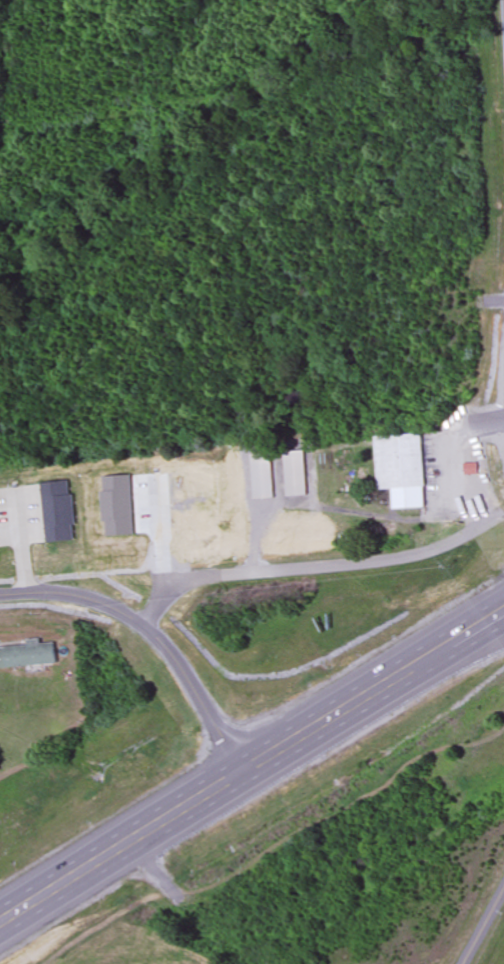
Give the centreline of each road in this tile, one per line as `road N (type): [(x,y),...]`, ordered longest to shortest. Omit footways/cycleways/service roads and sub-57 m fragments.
road 1 (primary): [(503,612),(0,924)]
road 2 (residential): [(143,631),(170,592),(192,582),(398,561),(502,517)]
road 3 (residential): [(249,770),(184,672),(130,620),(78,599),(0,597)]

